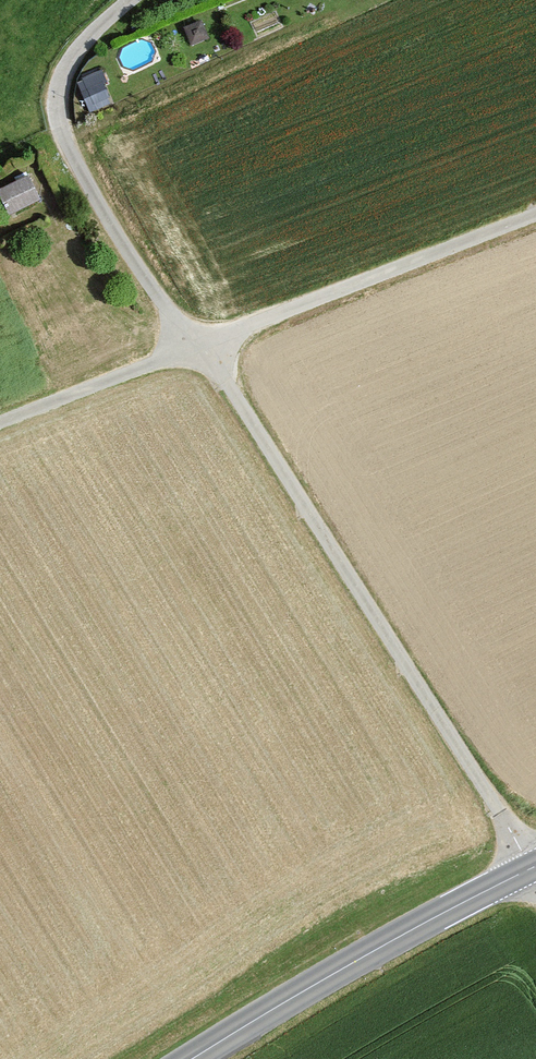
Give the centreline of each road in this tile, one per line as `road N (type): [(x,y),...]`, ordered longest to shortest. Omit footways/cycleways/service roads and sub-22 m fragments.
road 1 (track): [(535,888),(194,348)]
road 2 (unclassified): [(0,424),(535,218)]
road 3 (secondary): [(192,1058),(535,864)]

